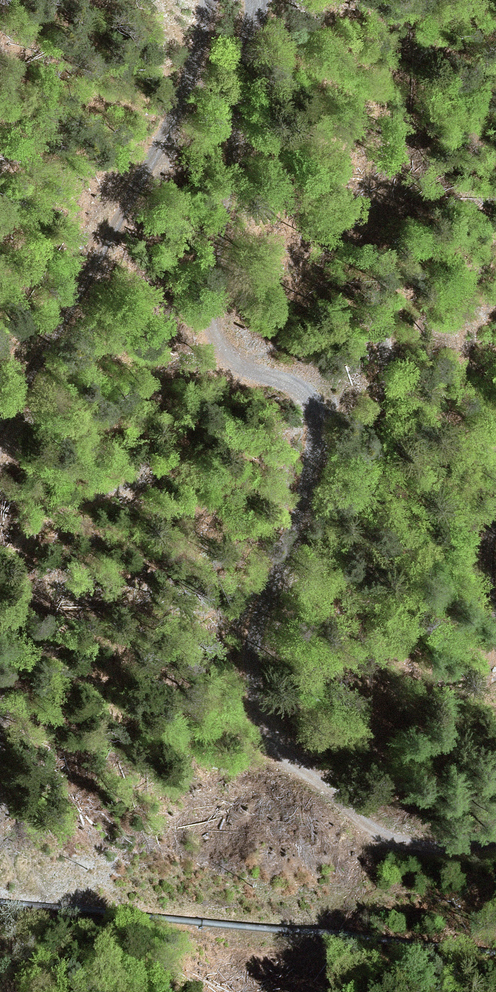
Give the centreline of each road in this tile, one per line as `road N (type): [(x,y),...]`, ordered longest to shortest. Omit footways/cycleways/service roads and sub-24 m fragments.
road 1 (track): [(495,839),(451,844),(388,836),(295,767),(261,717),(257,621),(300,512),(315,408),(297,379),(248,367),(223,350),(209,316),(256,0)]
road 2 (track): [(214,0),(161,146),(0,439)]

